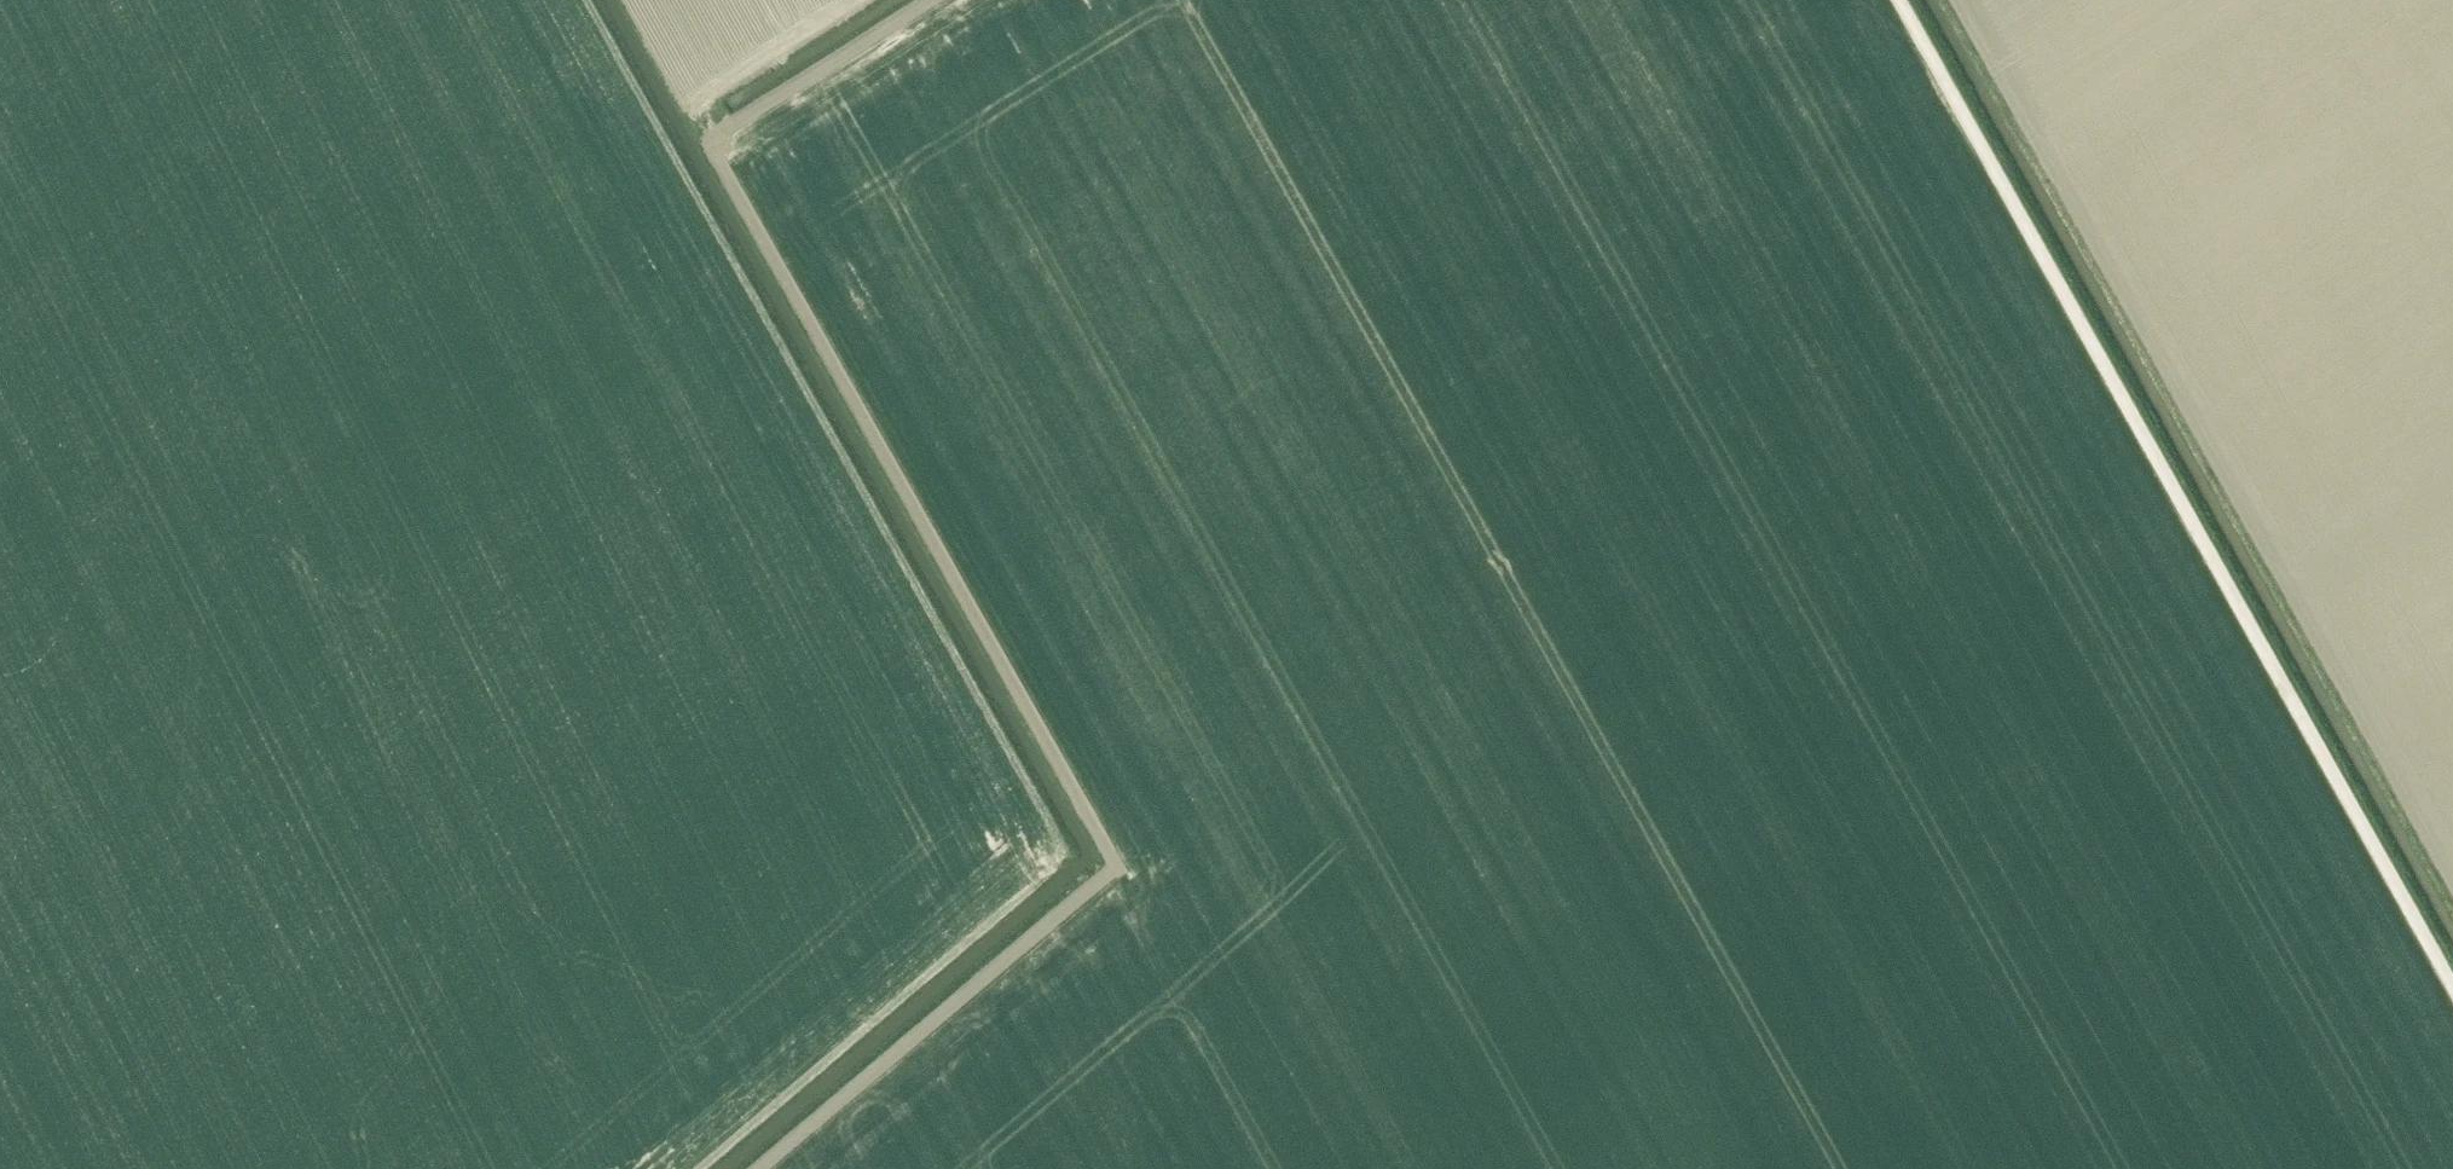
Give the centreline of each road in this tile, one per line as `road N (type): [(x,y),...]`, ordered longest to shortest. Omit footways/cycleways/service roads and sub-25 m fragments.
road 1 (track): [(1898,0),(2452,988)]

